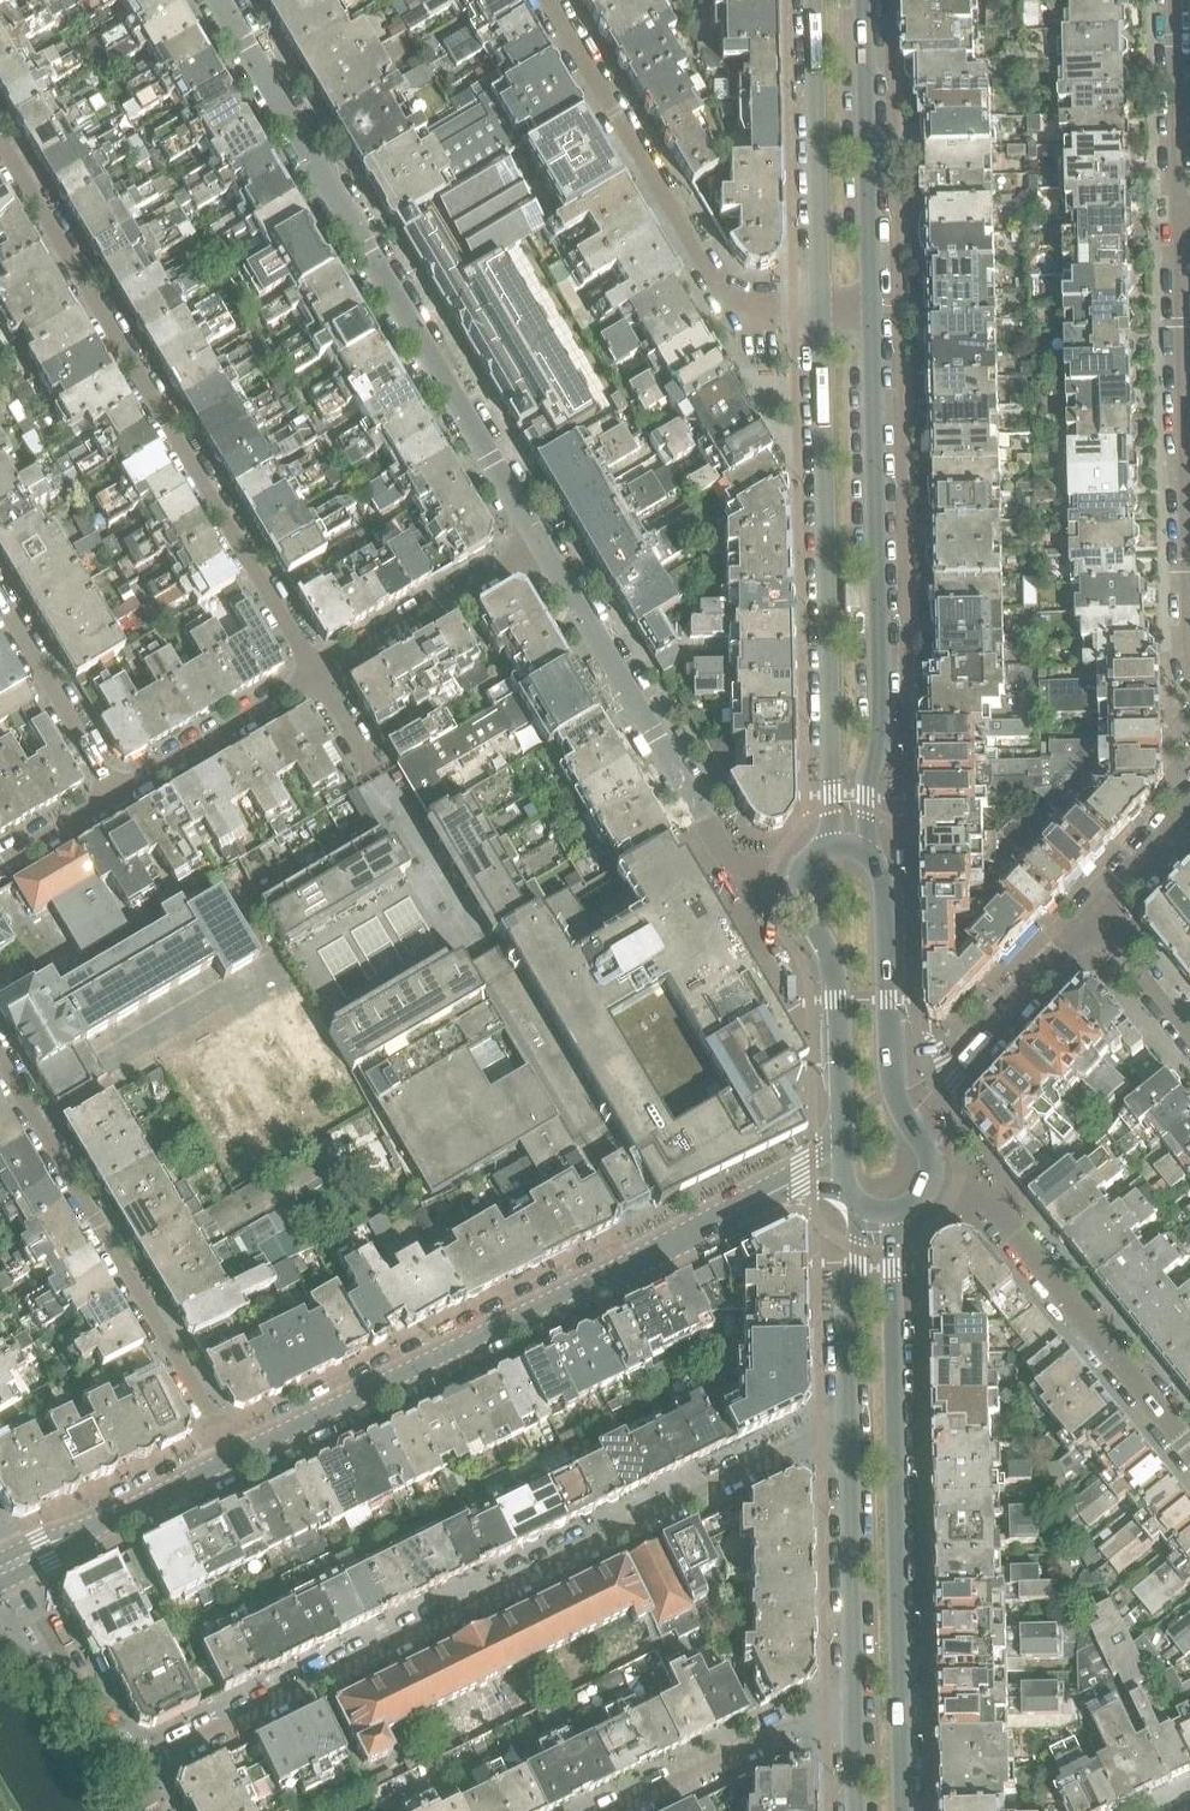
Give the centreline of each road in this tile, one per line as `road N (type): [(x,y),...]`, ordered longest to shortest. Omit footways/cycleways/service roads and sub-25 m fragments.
road 1 (residential): [(847,1432),(819,1435),(133,1771)]
road 2 (residential): [(219,0),(538,540)]
road 3 (residential): [(317,673),(0,142)]
road 4 (tertiary): [(904,1810),(892,1213)]
road 5 (residential): [(233,1459),(761,1200)]
road 6 (tertiary): [(868,854),(867,776),(881,725),(872,307)]
road 7 (tertiary): [(820,308),(832,781),(826,849)]
road 8 (residential): [(0,1059),(233,1459)]
road 9 (residential): [(548,0),(733,309),(820,308)]
road 10 (residential): [(538,540),(719,849),(740,867),(798,878)]
road 11 (residential): [(1180,226),(1189,656)]
road 12 (residential): [(931,1174),(993,1206),(1189,1446)]
road 13 (tertiary): [(813,0),(820,308)]
road 14 (tertiary): [(872,307),(868,0)]
road 15 (tertiary): [(847,1432),(850,1710)]
road 16 (tertiary): [(798,878),(800,907),(835,974),(841,1133)]
road 17 (residential): [(538,540),(317,673)]
road 18 (residential): [(622,1810),(827,1711),(850,1710)]
road 19 (residential): [(317,673),(111,796)]
road 20 (residential): [(133,1771),(10,1569)]
road 21 (tertiary): [(892,1083),(886,900),(868,854)]
road 22 (residential): [(1176,0),(1180,226)]
road 23 (tertiary): [(858,1207),(844,1323),(847,1432)]
road 24 (residential): [(0,606),(111,796)]
road 25 (residential): [(969,1048),(1094,916)]
road 26 (residential): [(80,1535),(233,1459)]
road 27 (residential): [(1189,1038),(1094,916)]
road 28 (residential): [(1094,916),(1189,814)]
road 29 (residential): [(111,796),(0,863)]

